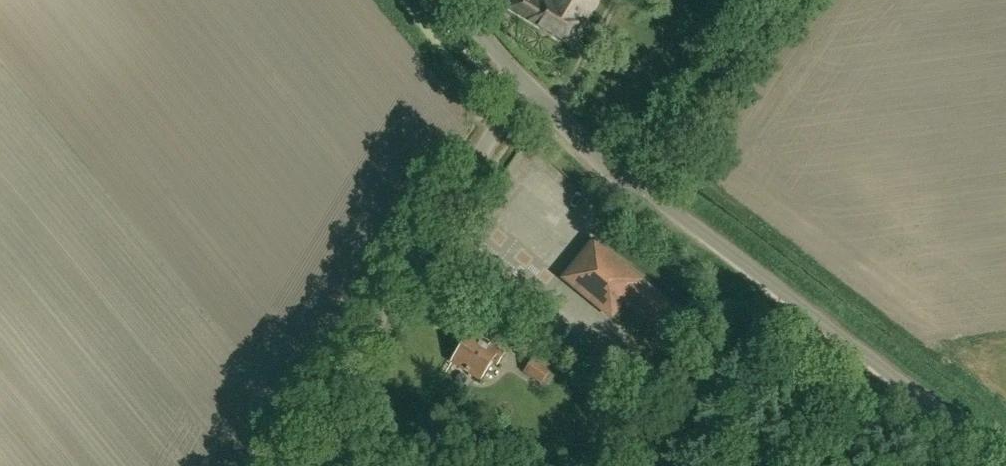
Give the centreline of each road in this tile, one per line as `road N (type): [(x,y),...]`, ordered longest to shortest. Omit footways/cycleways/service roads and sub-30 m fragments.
road 1 (unclassified): [(1005,462),(643,190)]
road 2 (unclassified): [(526,84),(289,465)]
road 3 (unclassified): [(643,190),(774,0)]
road 4 (unclassified): [(643,190),(526,84)]

